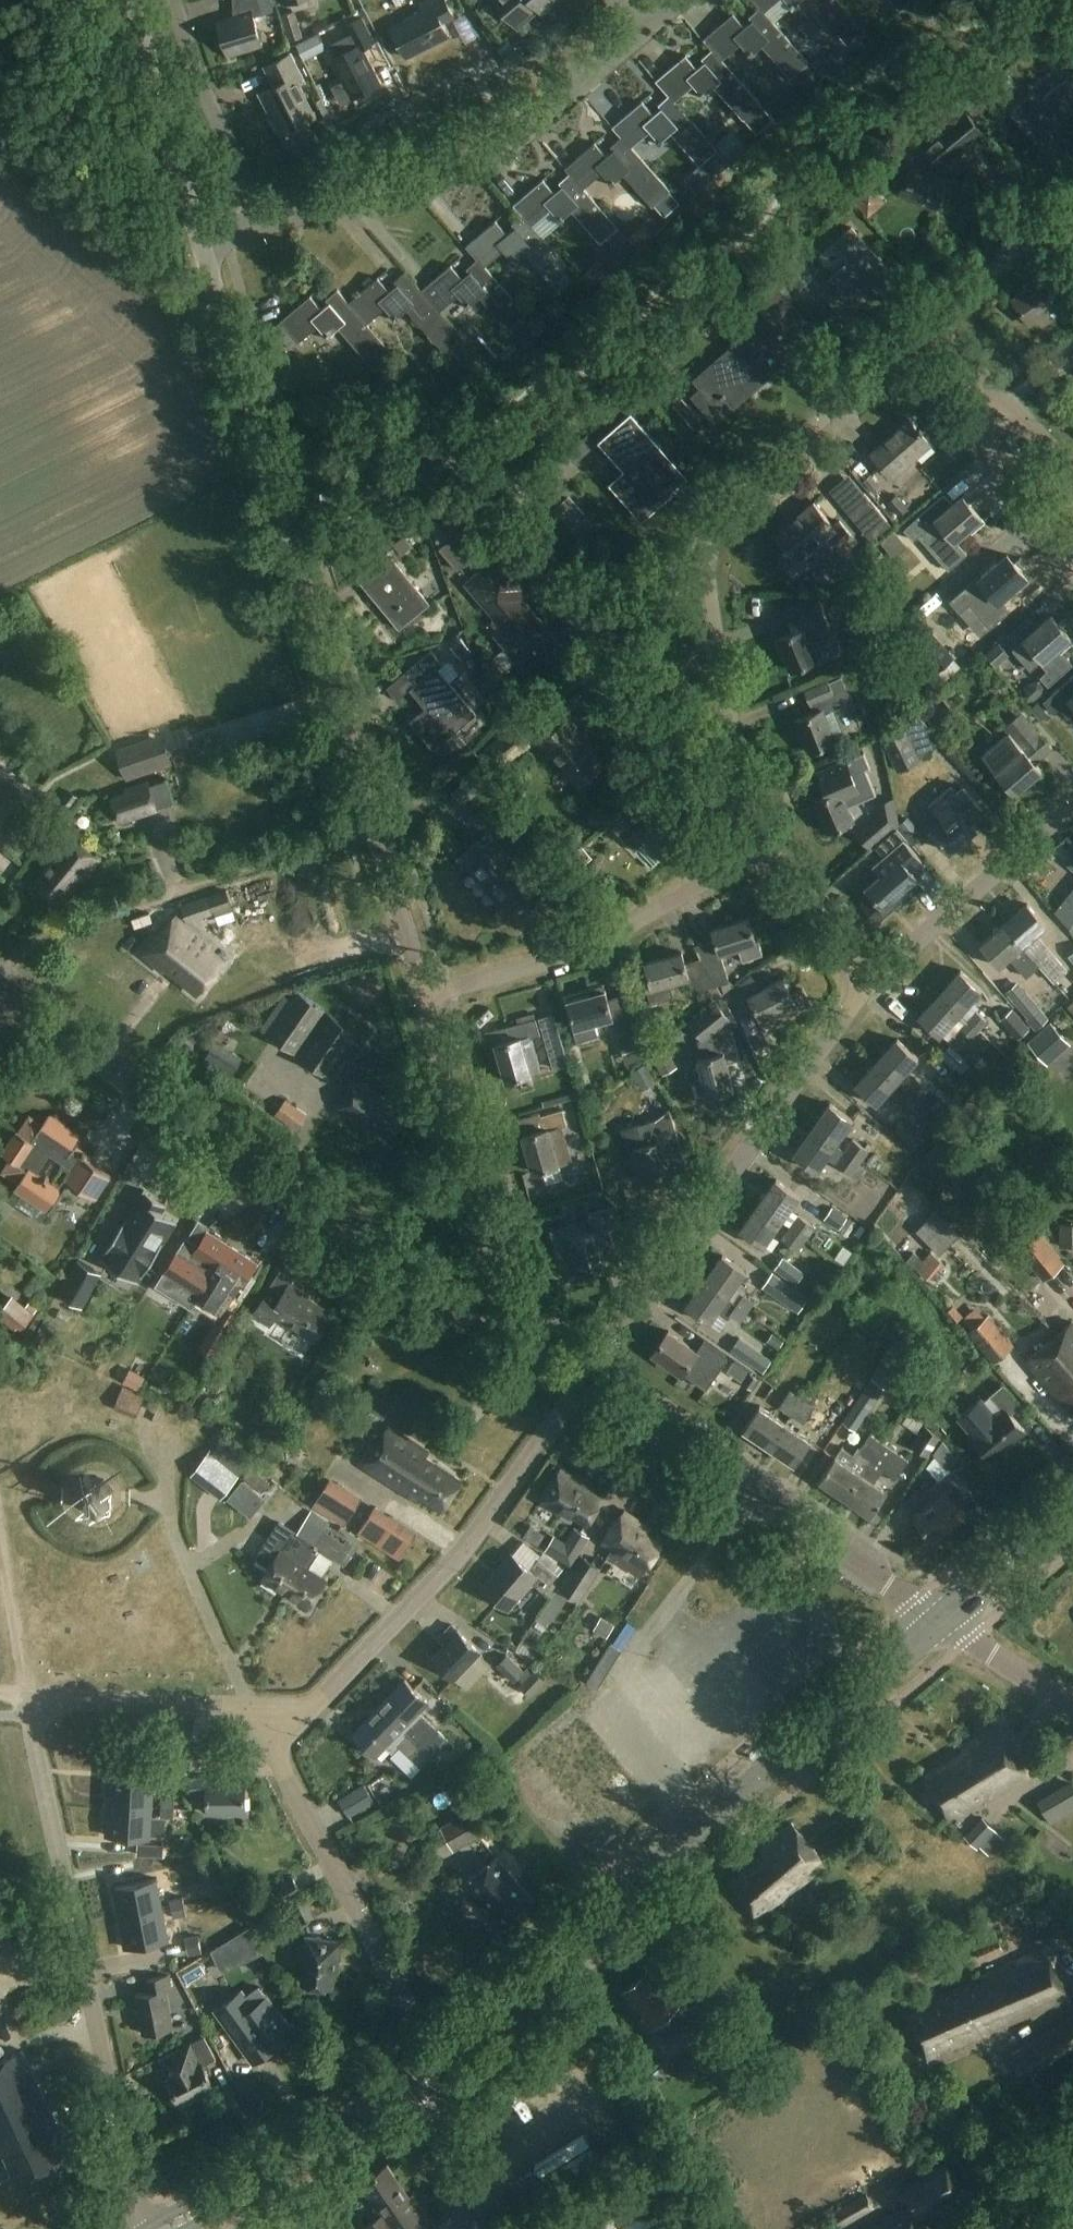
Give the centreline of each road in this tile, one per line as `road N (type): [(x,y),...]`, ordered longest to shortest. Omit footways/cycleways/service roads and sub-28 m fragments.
road 1 (unclassified): [(425,997),(201,241)]
road 2 (secondary): [(429,2065),(940,1620)]
road 3 (unclassified): [(492,1315),(0,995)]
road 4 (residential): [(145,2228),(32,1709)]
road 5 (residential): [(254,1710),(310,1709),(480,1528),(589,1372)]
road 6 (residential): [(261,222),(497,155),(677,0)]
road 7 (residential): [(589,1372),(867,985)]
road 8 (unclassified): [(940,1620),(589,1372)]
road 9 (residential): [(425,997),(590,950),(761,851)]
road 10 (residential): [(419,2030),(254,1710)]
road 11 (residential): [(705,569),(726,512),(759,476),(934,325)]
road 12 (track): [(234,344),(0,112)]
road 13 (unclassified): [(492,1315),(501,1286),(493,1240),(425,997)]
road 14 (secondary): [(165,2228),(429,2065)]
road 15 (residential): [(867,985),(1072,808)]
road 16 (residential): [(735,756),(660,746),(612,693),(586,661),(584,587)]
road 17 (unclassified): [(201,241),(131,0)]
road 18 (residential): [(261,222),(174,0)]
road 19 (residential): [(254,1710),(56,1701),(32,1709)]
road 20 (residential): [(1072,571),(988,455),(984,430),(1002,400)]
road 21 (residential): [(735,756),(705,569)]
road 22 (secondary): [(940,1620),(1072,1503)]
road 23 (residential): [(934,325),(1072,217)]
road 24 (residential): [(867,985),(761,851)]
road 25 (unclassified): [(474,2228),(429,2065)]
road 26 (unclassified): [(1072,1706),(940,1620)]
road 27 (track): [(25,1693),(0,1549)]
road 28 (residential): [(705,569),(604,577),(584,587)]

